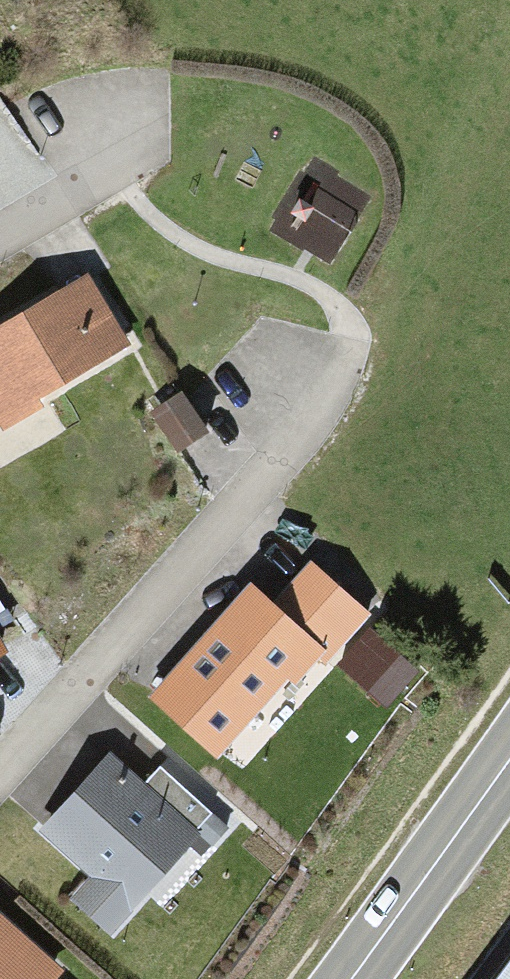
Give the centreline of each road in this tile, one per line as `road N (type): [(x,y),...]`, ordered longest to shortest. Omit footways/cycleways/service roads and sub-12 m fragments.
road 1 (residential): [(325,364),(258,485),(0,774)]
road 2 (primary): [(351,978),(509,761)]
road 3 (residential): [(0,237),(158,144)]

